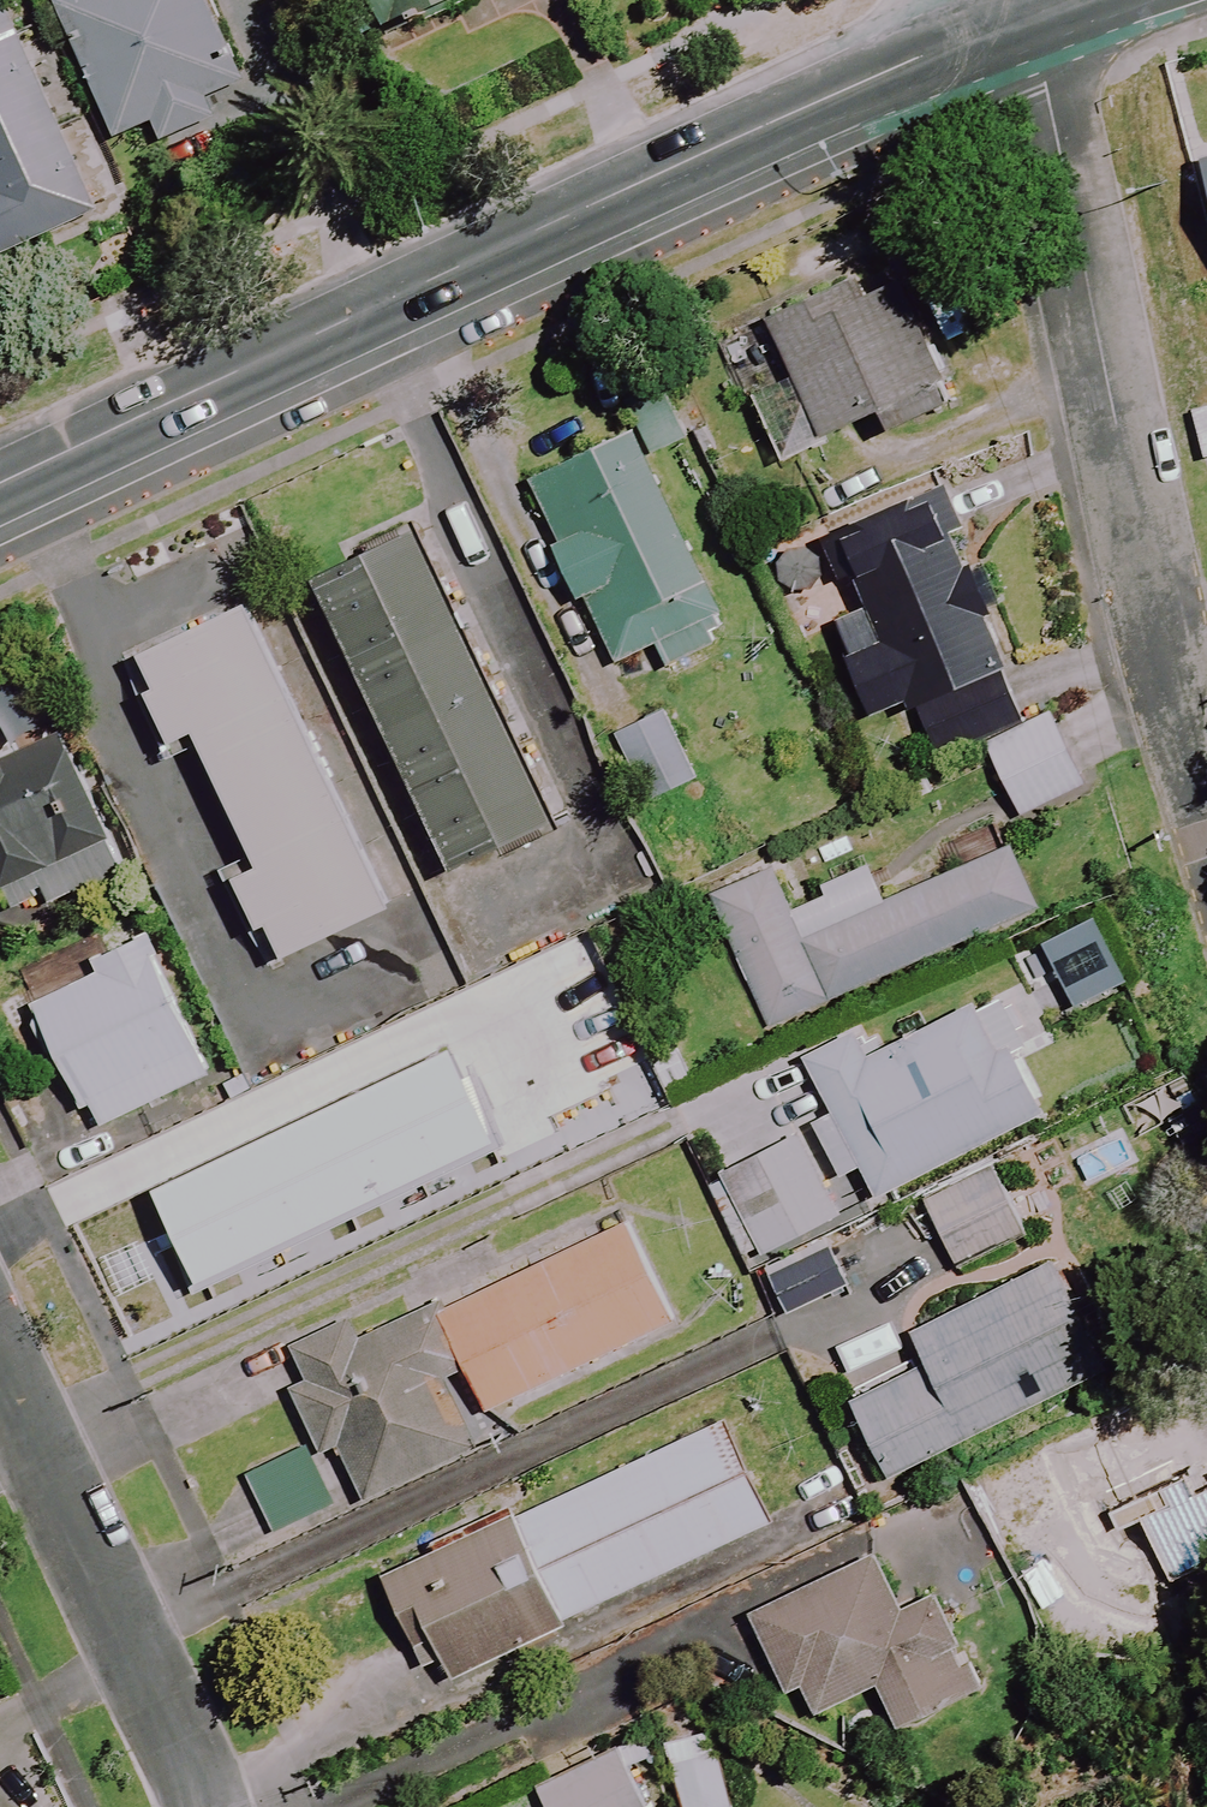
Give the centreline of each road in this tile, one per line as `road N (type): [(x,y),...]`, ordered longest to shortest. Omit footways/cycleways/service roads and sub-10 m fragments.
road 1 (secondary): [(0,486),(1006,20)]
road 2 (residential): [(1206,847),(1044,85),(1006,20)]
road 3 (residential): [(201,1806),(0,1378)]

